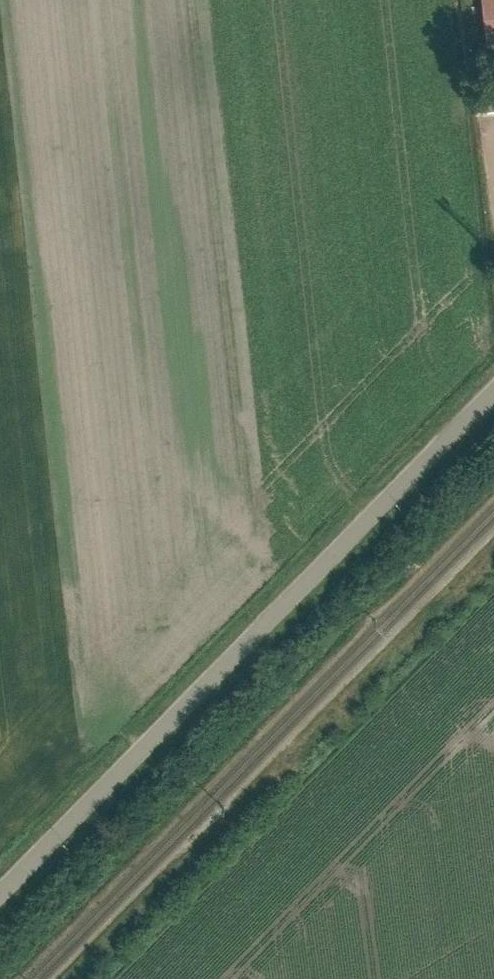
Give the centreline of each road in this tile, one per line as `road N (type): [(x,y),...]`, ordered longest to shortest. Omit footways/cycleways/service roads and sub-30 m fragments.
road 1 (unclassified): [(0,894),(493,389)]

